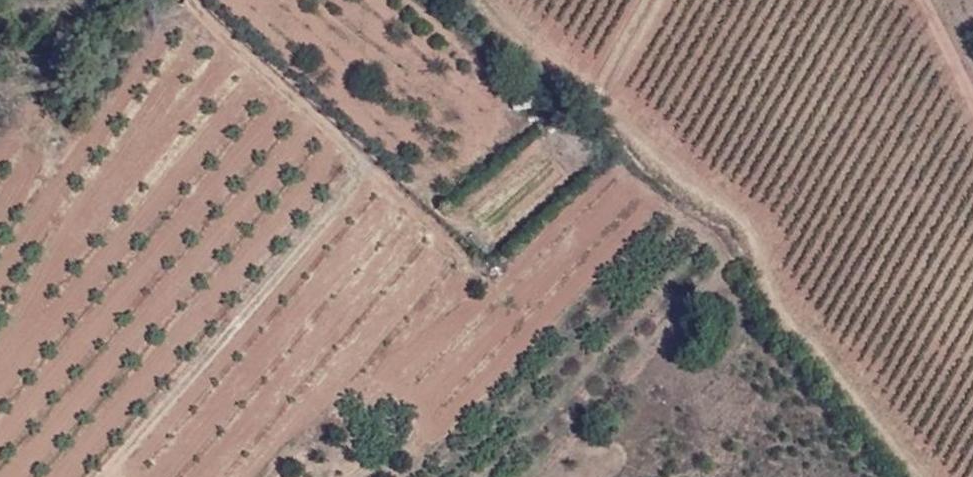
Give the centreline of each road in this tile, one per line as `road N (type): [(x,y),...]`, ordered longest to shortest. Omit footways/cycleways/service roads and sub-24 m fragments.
road 1 (track): [(180,8),(81,153),(82,177),(94,202),(121,225),(215,278),(236,303),(236,325),(218,359),(108,476)]

